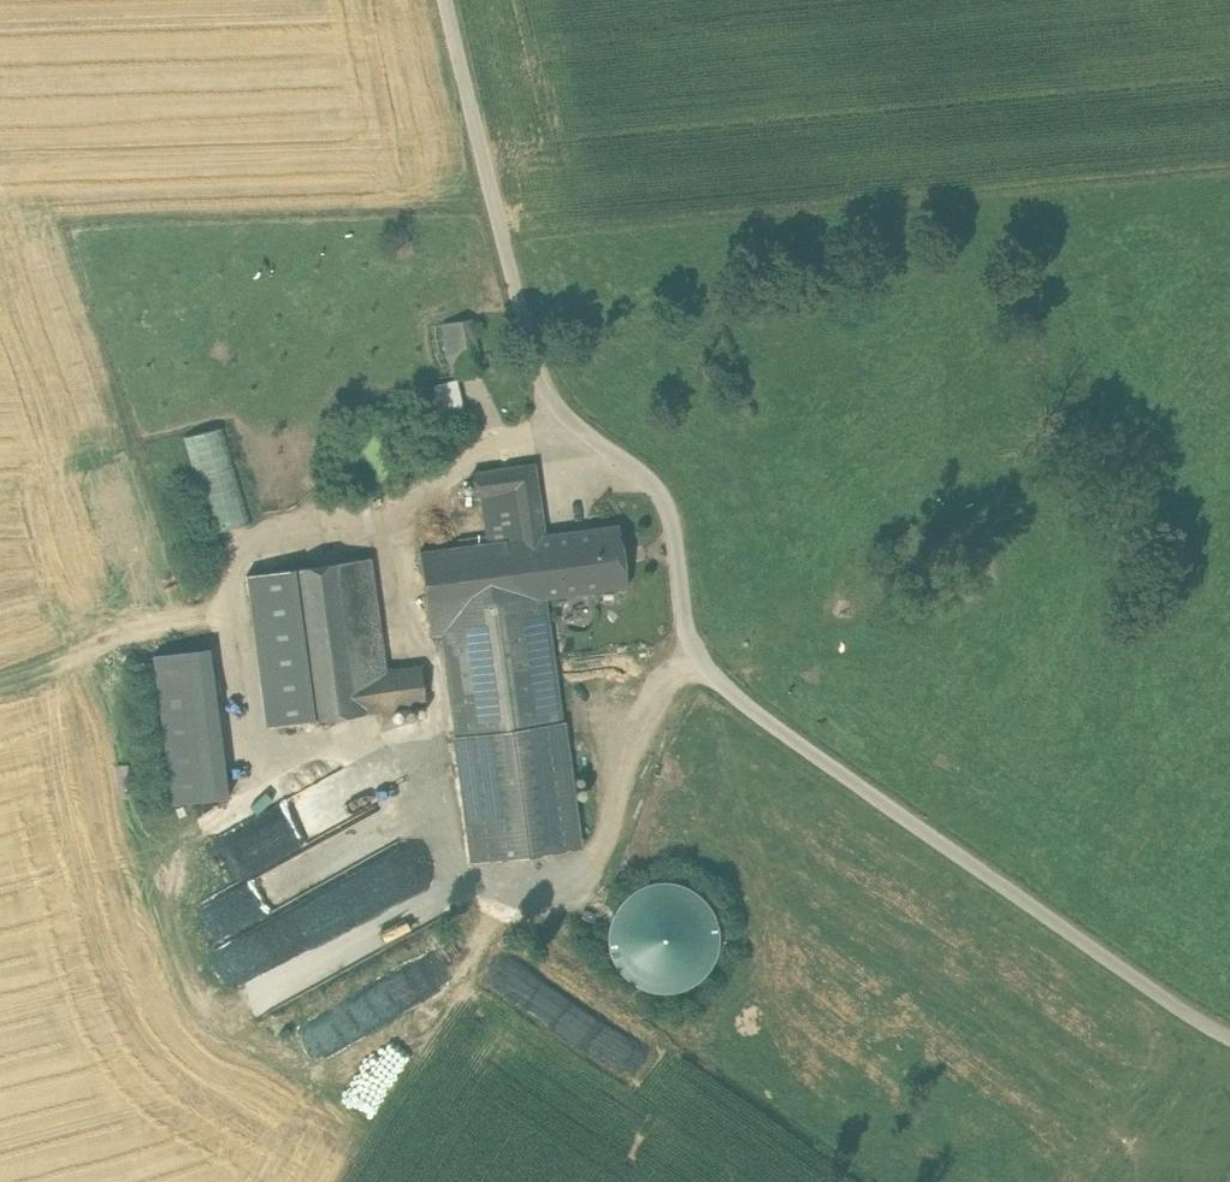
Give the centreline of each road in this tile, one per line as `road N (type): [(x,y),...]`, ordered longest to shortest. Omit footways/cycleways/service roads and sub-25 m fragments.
road 1 (unclassified): [(1229,1034),(756,709),(702,663),(685,615),(669,514),(643,475),(535,380)]
road 2 (track): [(564,411),(468,456),(407,500),(400,516),(459,863),(484,876),(528,880),(591,865),(601,855),(653,688),(702,663)]
road 3 (track): [(400,516),(280,537),(237,573),(231,612),(0,680)]
road 4 (track): [(535,380),(446,0)]

